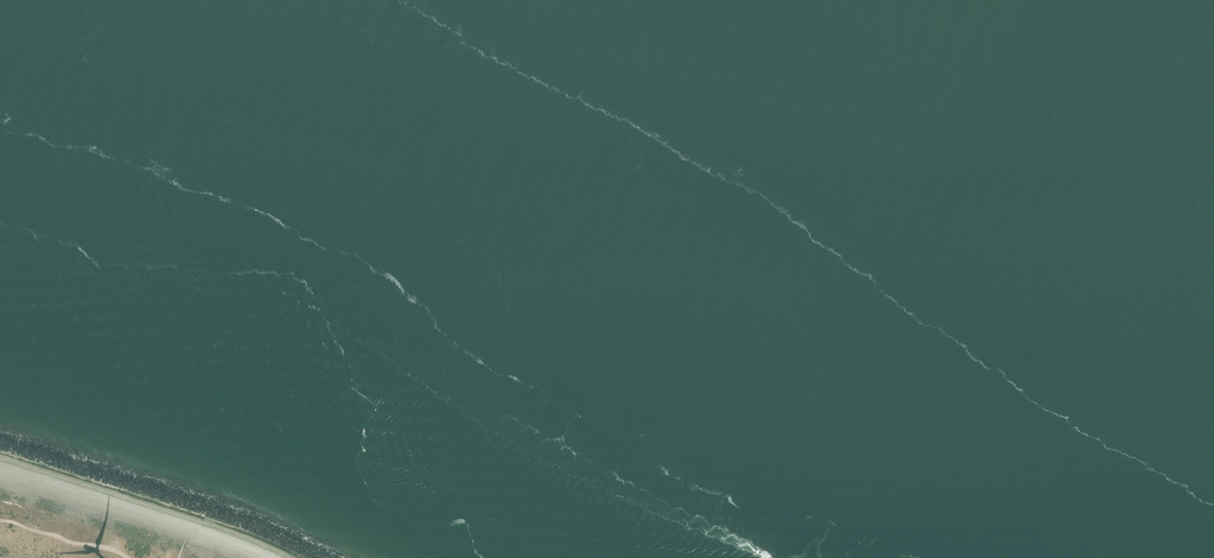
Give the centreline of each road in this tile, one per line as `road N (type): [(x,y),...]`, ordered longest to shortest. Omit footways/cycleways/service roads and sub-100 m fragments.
road 1 (track): [(127,557),(0,515)]

